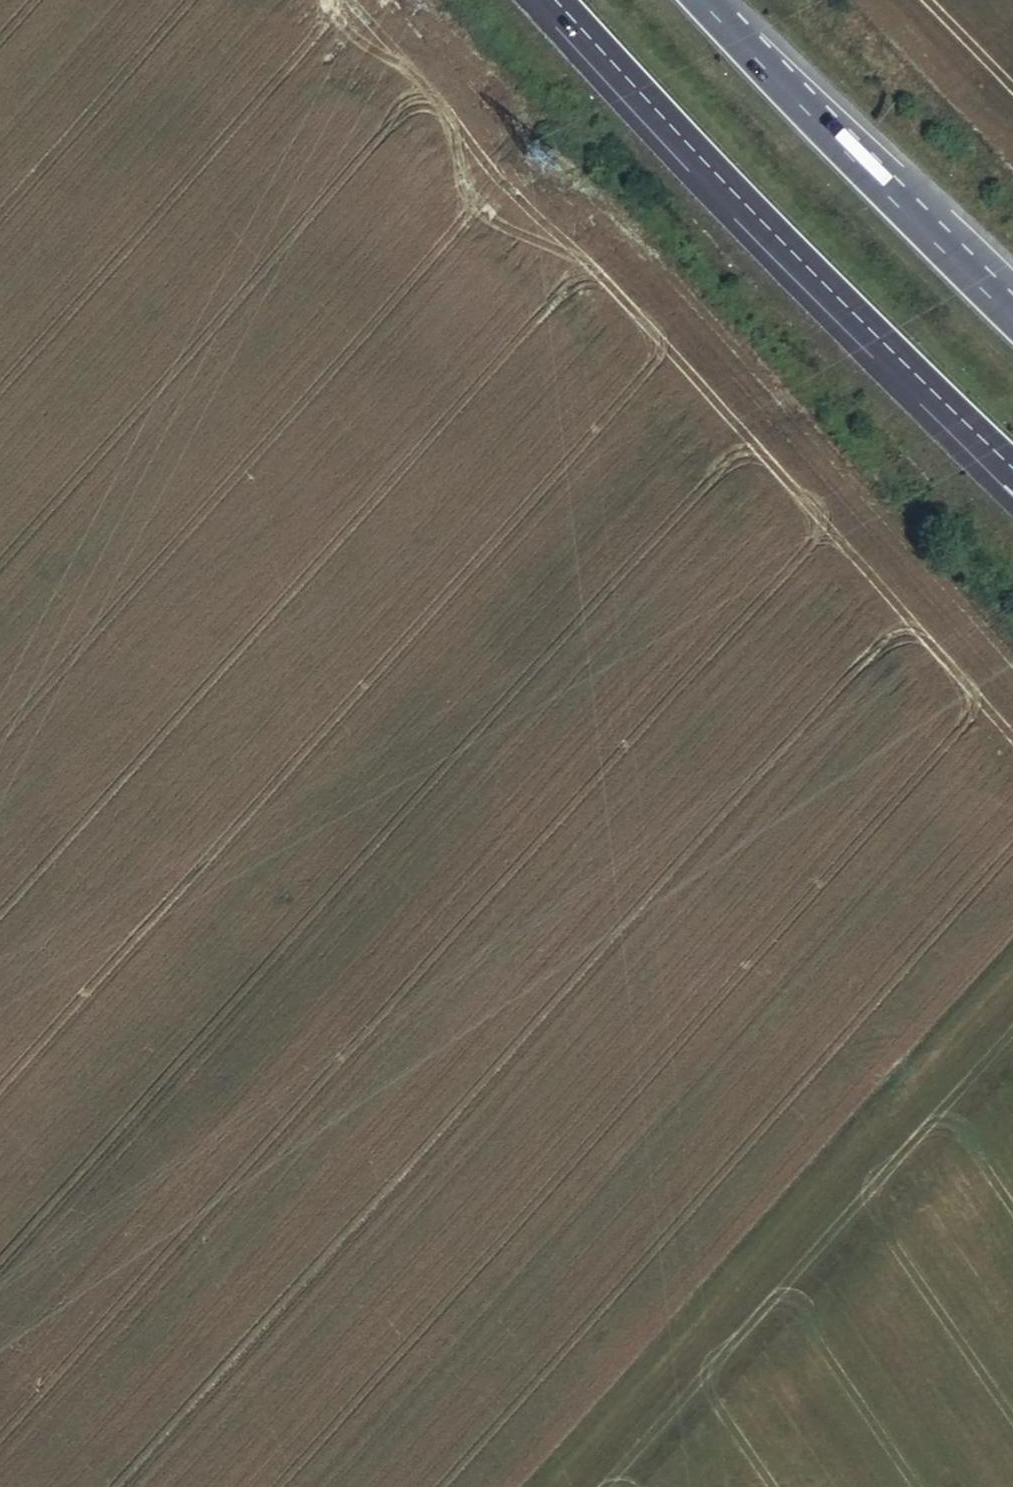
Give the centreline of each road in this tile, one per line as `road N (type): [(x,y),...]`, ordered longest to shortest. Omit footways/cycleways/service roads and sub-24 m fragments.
road 1 (motorway): [(557,0),(729,187),(1012,469)]
road 2 (motorway): [(1012,317),(703,0)]

